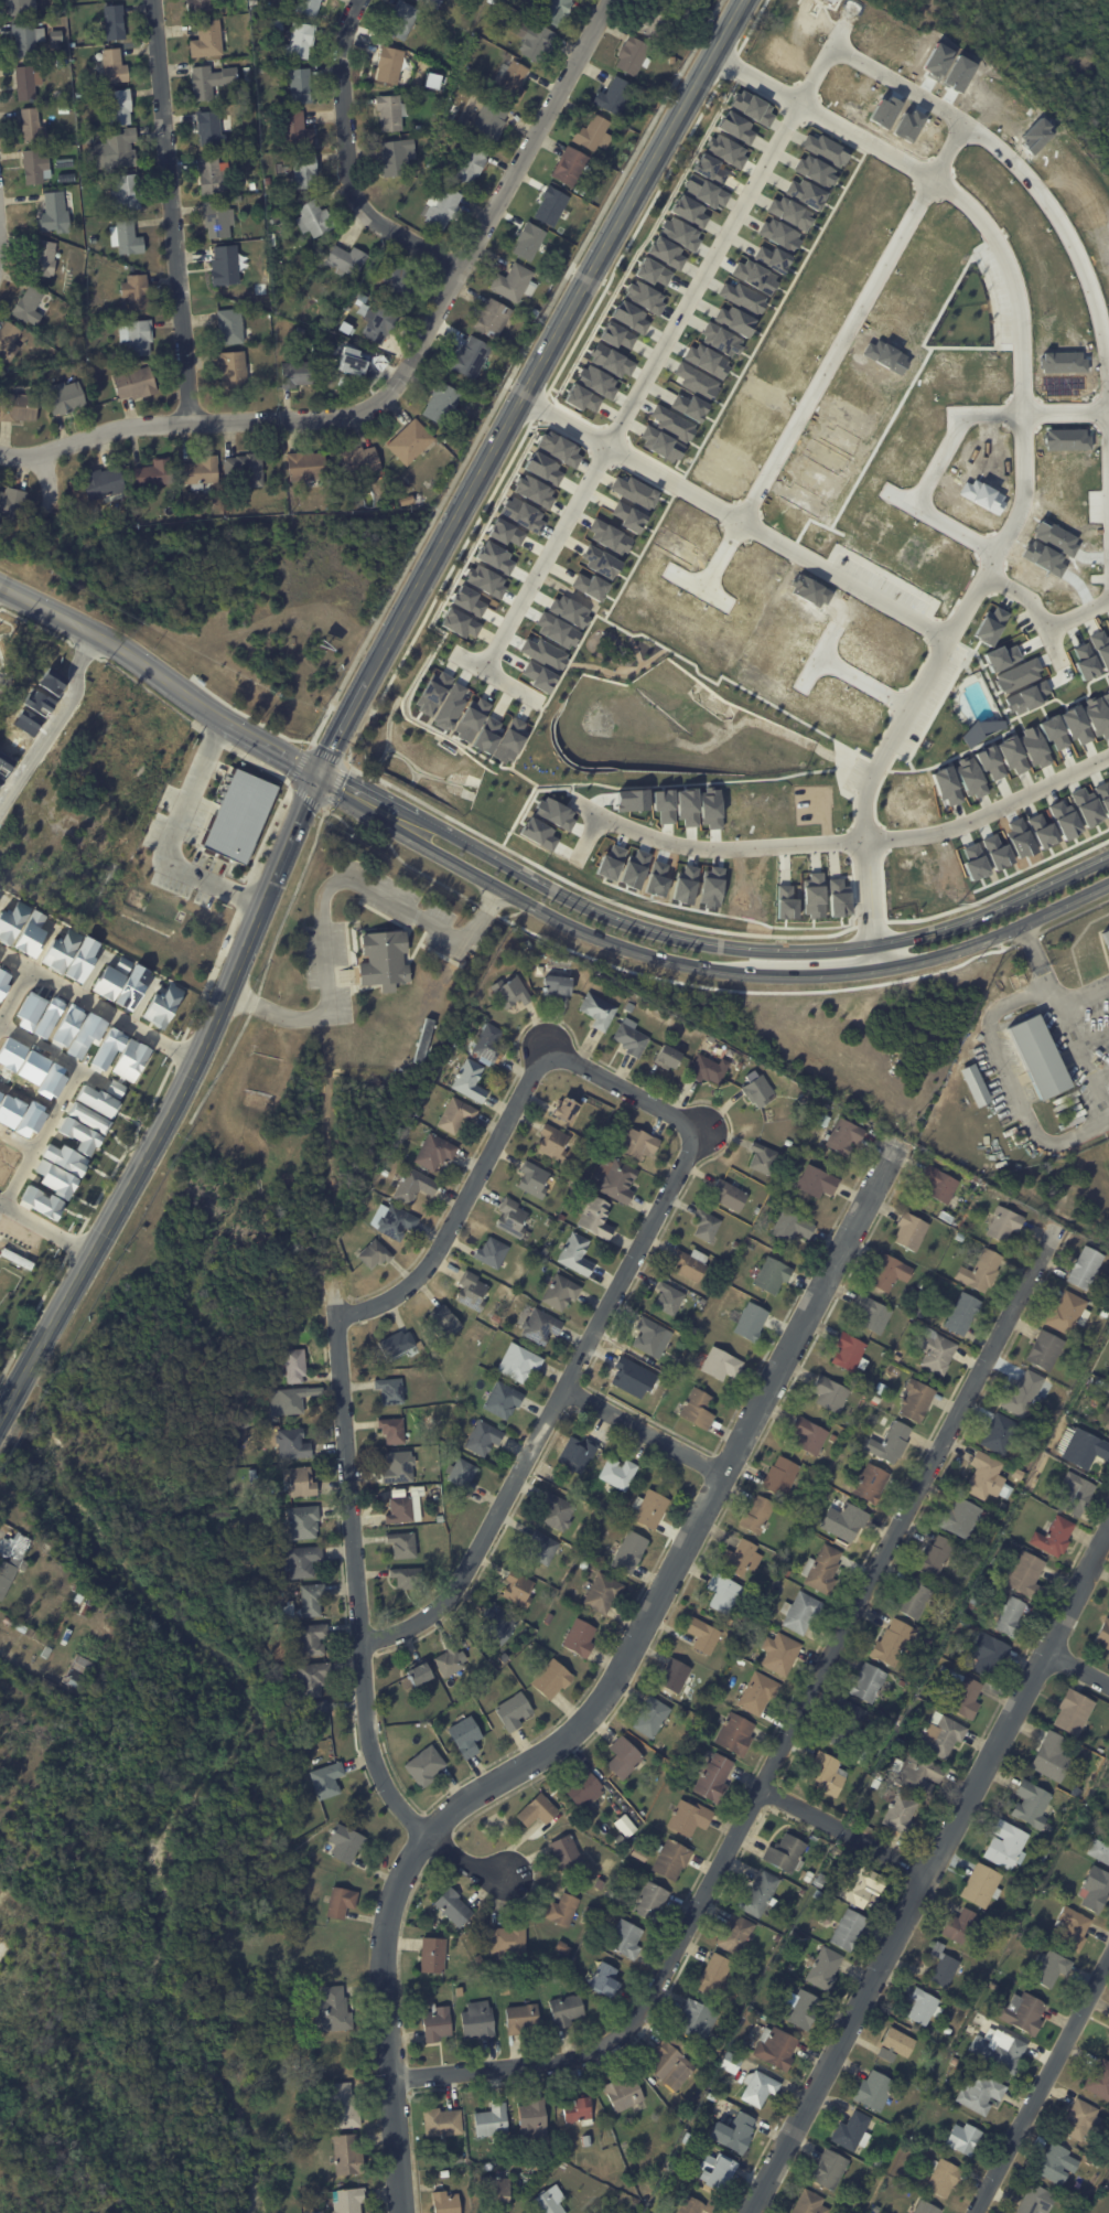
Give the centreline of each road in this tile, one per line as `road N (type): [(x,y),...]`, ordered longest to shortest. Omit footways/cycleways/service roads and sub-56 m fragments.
road 1 (residential): [(400,2212),(380,1968),(400,1874),(442,1816),(562,1740),(600,1700),(905,1138)]
road 2 (residential): [(390,2080),(578,2059),(633,2022),(1065,1221)]
road 3 (residential): [(359,1644),(411,1625),(456,1583),(700,1130),(546,1045),(424,1269),(381,1303),(335,1315)]
road 4 (residential): [(713,53),(972,206),(1002,248),(1019,302),(1024,504),(866,793),(875,944)]
road 5 (tertiary): [(316,774),(429,849),(595,938),(749,974),(907,964),(1011,930),(1108,883)]
road 6 (tertiary): [(1108,857),(948,928),(851,948),(746,949),(605,915),(316,774)]
road 7 (residential): [(43,453),(148,425),(344,416),(400,376),(610,0)]
road 8 (residential): [(752,2212),(1108,1538)]
road 9 (residential): [(851,12),(483,671)]
road 10 (residential): [(424,1832),(381,1783),(368,1745),(332,1281)]
road 11 (residential): [(571,799),(690,848),(914,838),(962,825),(1108,757)]
road 12 (secondary): [(23,1378),(196,1061),(274,876)]
road 13 (residential): [(965,122),(703,590)]
road 14 (residential): [(1108,413),(1100,312),(1079,253),(1044,195),(965,122),(833,45)]
road 15 (residential): [(525,396),(950,639)]
road 16 (residential): [(192,421),(155,0)]
road 17 (secondary): [(316,774),(220,720),(122,650),(0,587)]
road 18 (secondary): [(392,632),(568,317)]
road 19 (residential): [(461,268),(367,213),(352,192),(342,60),(358,0)]
road 20 (secondary): [(599,260),(743,0)]
road 21 (residential): [(990,2212),(1108,1973)]
road 22 (residential): [(1108,413),(965,414),(915,506)]
road 23 (residential): [(758,1788),(935,1878)]
road 24 (residential): [(196,1061),(28,967)]
road 25 (residential): [(563,1389),(723,1471)]
road 26 (secondary): [(316,774),(392,632)]
road 27 (residential): [(2,1204),(78,1069)]
road 28 (residential): [(999,554),(883,489)]
road 29 (tertiary): [(749,974),(763,964),(877,956)]
road 30 (residential): [(988,575),(1036,608),(1063,666)]

